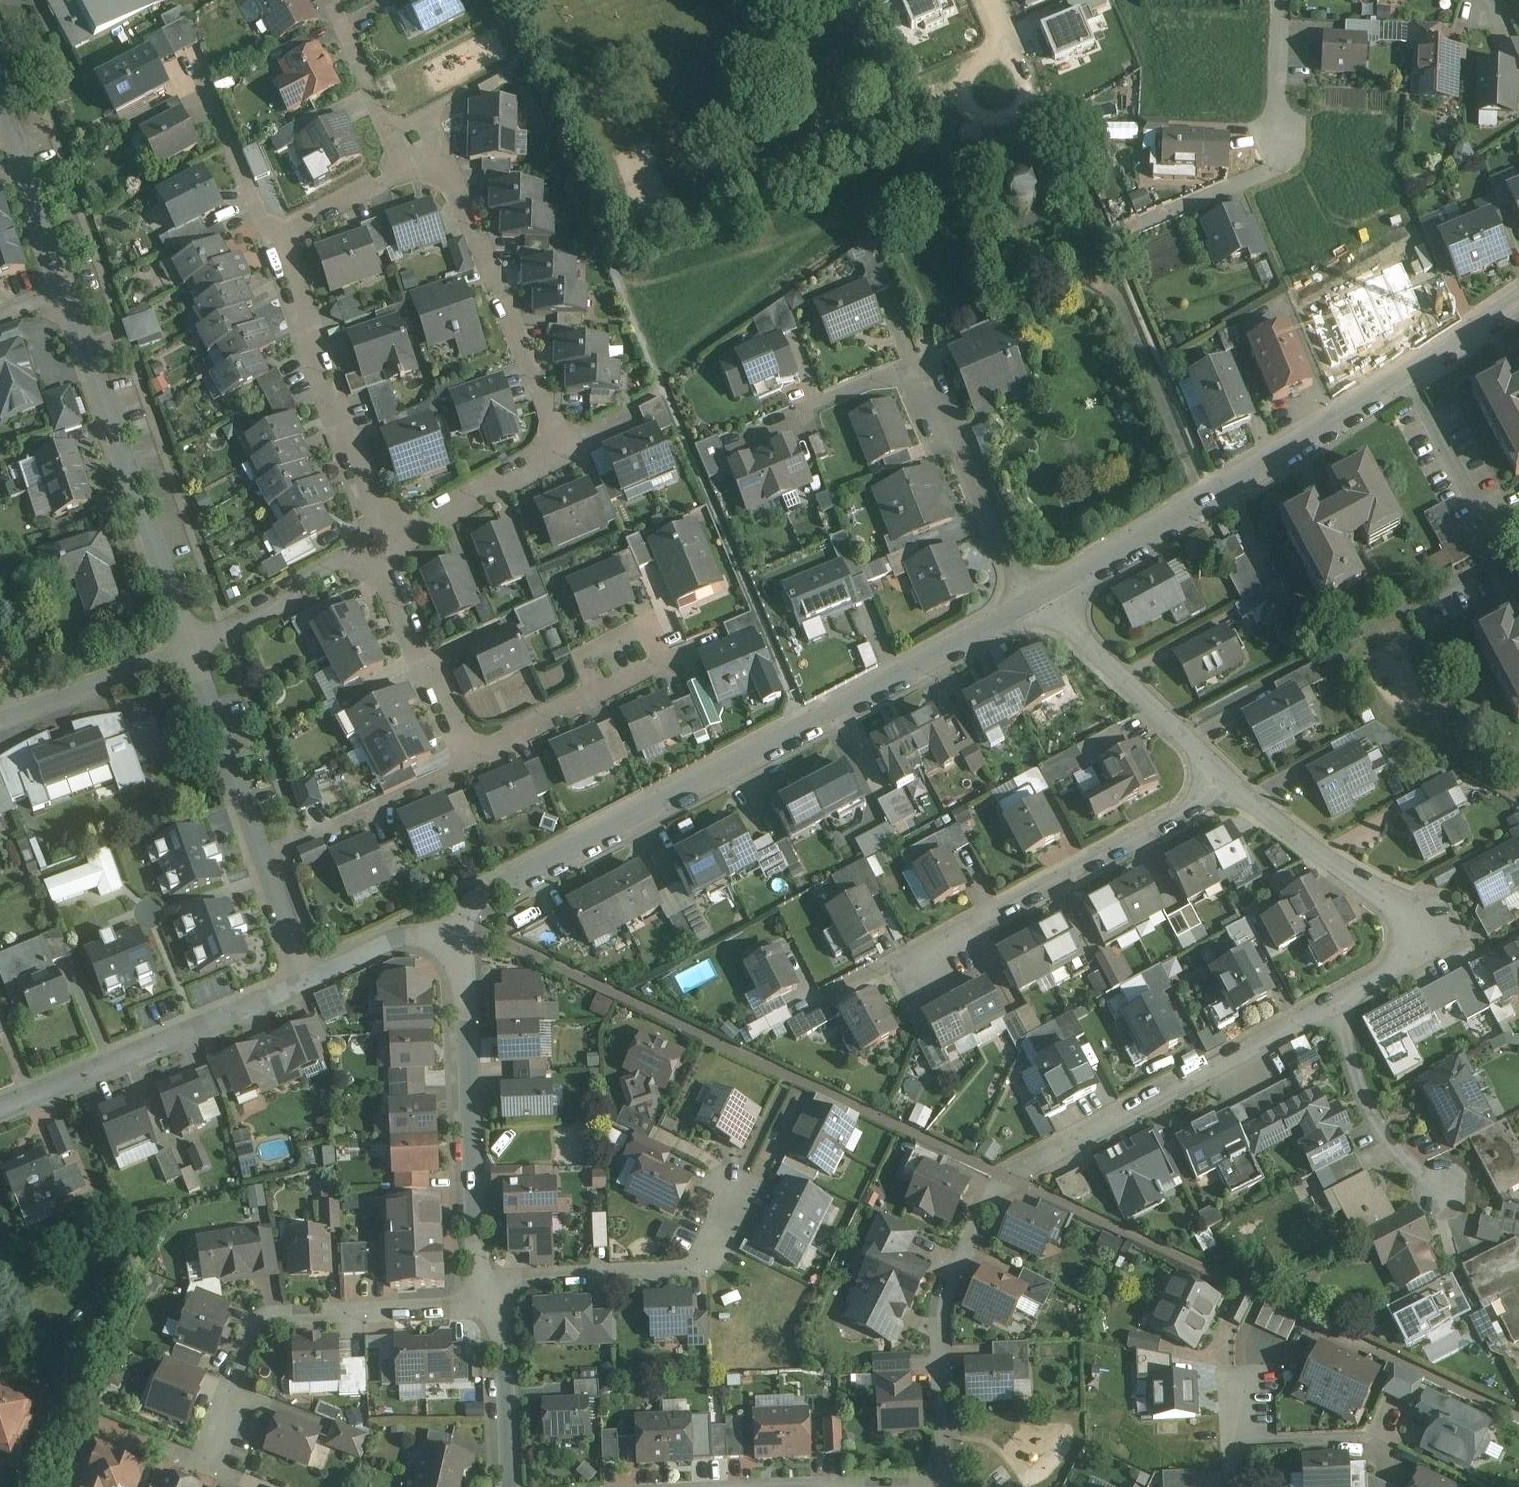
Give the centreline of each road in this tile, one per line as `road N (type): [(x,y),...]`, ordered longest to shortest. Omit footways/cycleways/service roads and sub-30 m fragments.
road 1 (residential): [(1038,597),(445,914)]
road 2 (residential): [(454,175),(571,440),(383,544)]
road 3 (residential): [(1411,376),(1038,597)]
road 4 (residential): [(488,1297),(254,1323),(216,1471)]
road 5 (residential): [(445,914),(458,956),(476,1264),(488,1297)]
road 6 (residential): [(1341,1000),(1005,1178)]
road 7 (residential): [(77,286),(192,637)]
road 8 (residential): [(909,959),(1233,783)]
road 9 (residential): [(192,637),(308,984)]
road 10 (residential): [(1233,783),(1331,862),(1403,906),(1407,950),(1341,1000)]
road 11 (residential): [(308,984),(0,1109)]
road 12 (residential): [(271,239),(383,544)]
road 13 (residential): [(939,1486),(939,1306),(1005,1178)]
road 14 (residential): [(739,1180),(709,1241),(672,1267),(510,1283),(488,1297)]
road 15 (residential): [(924,352),(1011,561),(1038,597)]
road 16 (residential): [(1038,597),(1233,783)]
road 17 (residential): [(1006,25),(1031,99),(1024,113),(984,123),(972,112),(964,73),(996,41)]
road 18 (residential): [(383,544),(425,657),(475,756)]
road 19 (residential): [(1341,1000),(1370,1108),(1416,1171),(1445,1188)]
road 20 (residential): [(0,86),(77,286)]
road 21 (residential): [(383,544),(192,637)]
road 22 (residential): [(0,706),(192,637)]
road 23 (residential): [(1504,554),(1411,376)]
road 24 (residential): [(488,1297),(497,1319),(505,1486)]
road 25 (residential): [(475,756),(309,837)]
road 26 (residential): [(601,691),(665,658),(650,622),(588,657)]
road 27 (residential): [(203,76),(271,239)]
road 28 (residential): [(1282,0),(1282,157)]
road 29 (residential): [(445,914),(308,984)]
road 30 (residential): [(271,239),(406,167)]
road 31 (residential): [(475,756),(601,691)]
road 32 (residential): [(1236,1445),(1369,1437)]
road 33 (residential): [(1518,299),(1411,376)]
road 34 (residential): [(390,128),(339,14)]

